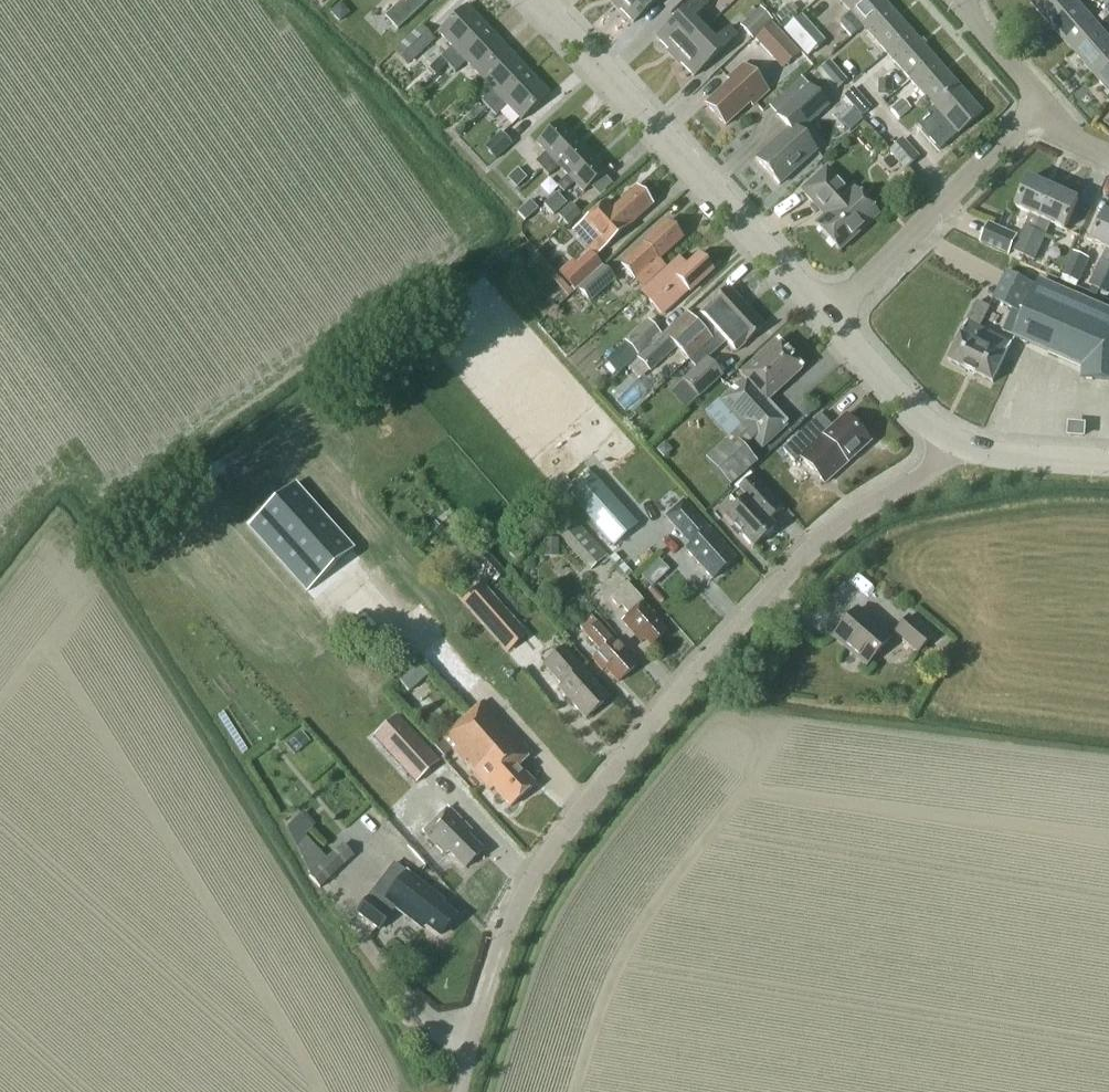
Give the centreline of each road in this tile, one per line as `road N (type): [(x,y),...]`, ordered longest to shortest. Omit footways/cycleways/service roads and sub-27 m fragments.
road 1 (residential): [(953,440),(923,475),(815,543),(668,705),(564,834),(515,912),(461,1091)]
road 2 (tertiary): [(828,319),(535,0)]
road 3 (residential): [(828,319),(1045,104)]
road 4 (tertiary): [(953,440),(906,405),(828,319)]
road 5 (tertiary): [(1108,461),(1005,455),(953,440)]
road 6 (residential): [(1045,104),(956,0)]

